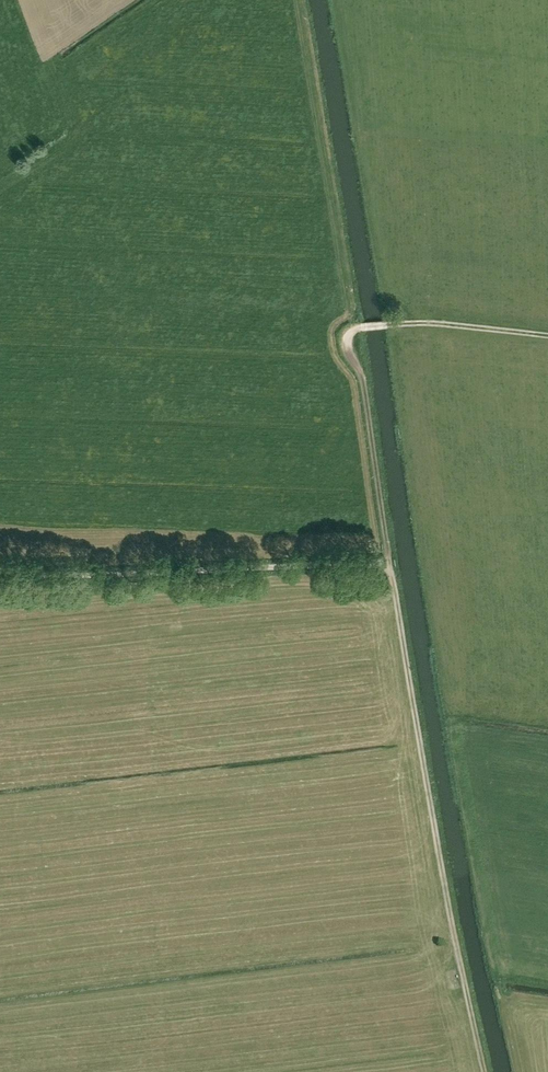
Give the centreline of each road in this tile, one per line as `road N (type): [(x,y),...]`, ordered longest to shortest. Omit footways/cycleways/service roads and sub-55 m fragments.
road 1 (track): [(484,1071),(391,564)]
road 2 (track): [(391,564),(69,577),(0,571)]
road 3 (track): [(355,329),(304,0)]
road 4 (track): [(355,329),(348,342),(367,400),(391,564)]
road 5 (track): [(547,337),(436,324),(355,329)]

